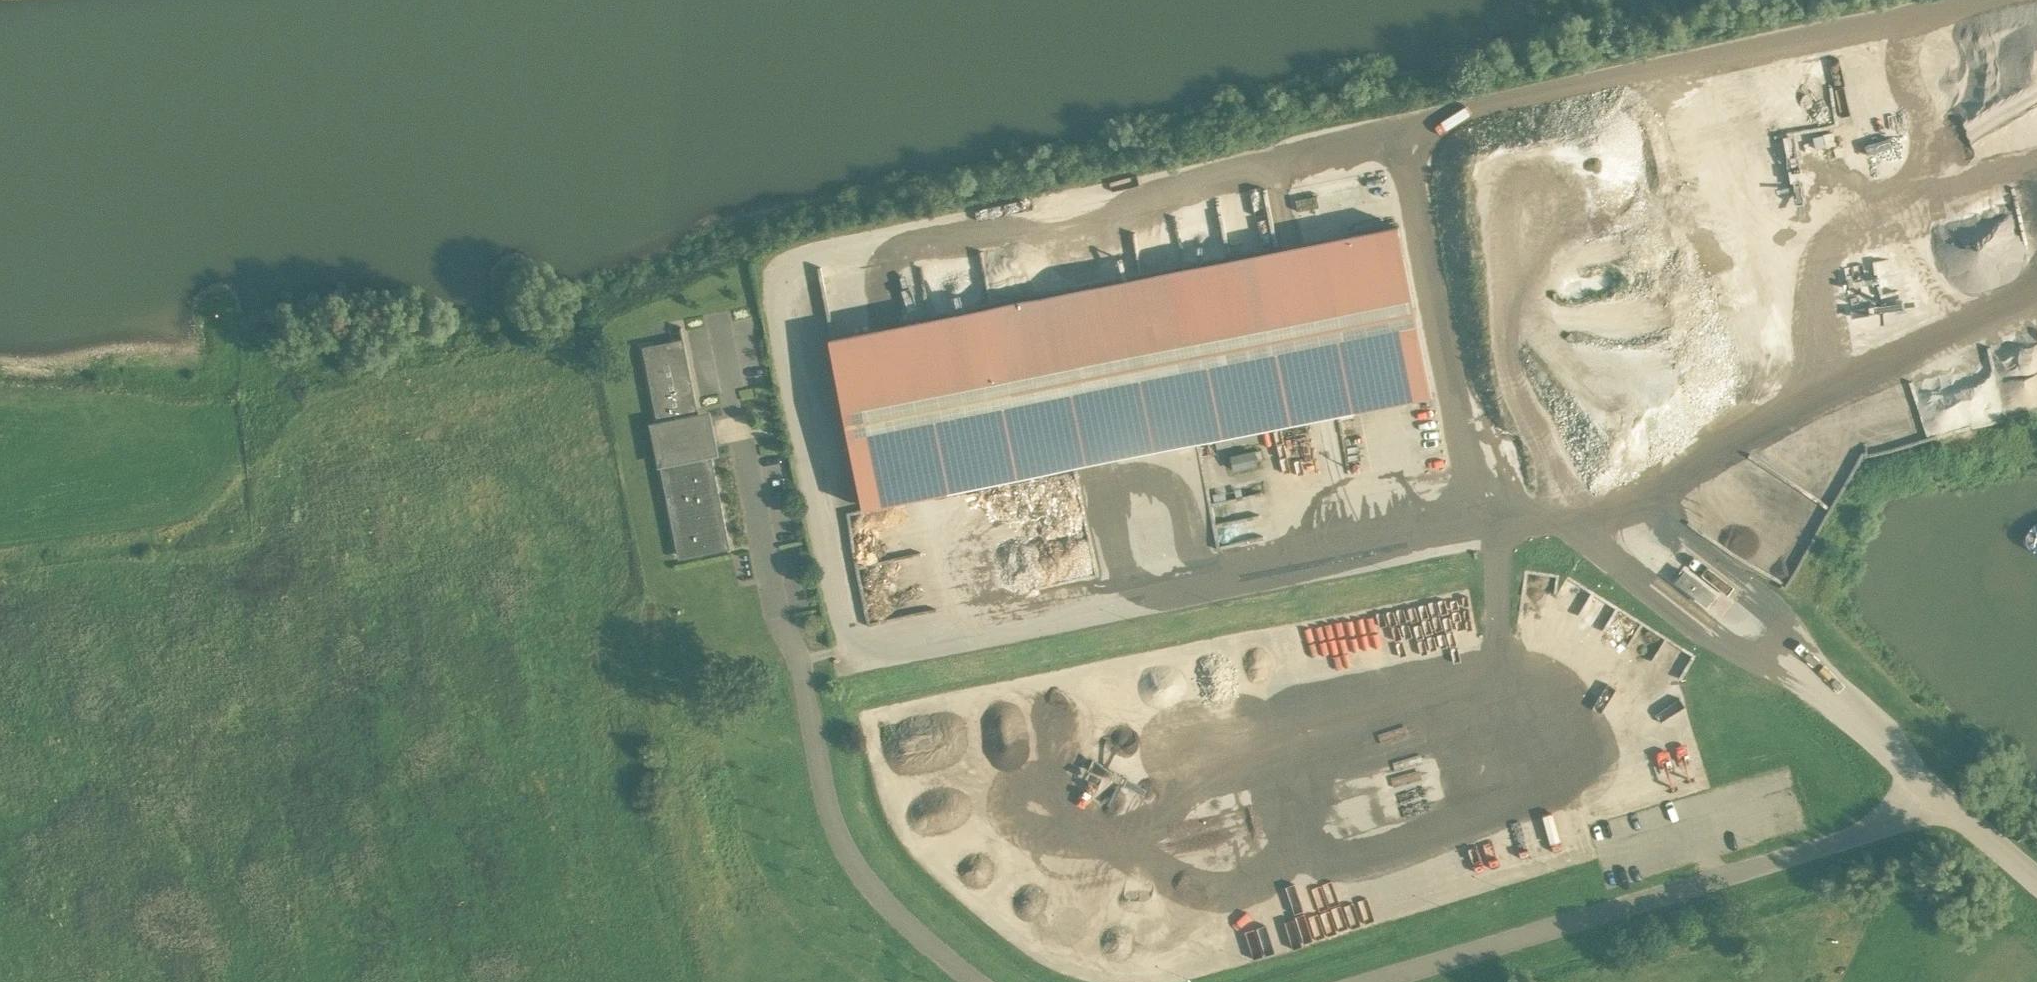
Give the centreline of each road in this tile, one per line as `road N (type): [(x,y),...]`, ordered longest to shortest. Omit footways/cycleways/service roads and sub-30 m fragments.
road 1 (unclassified): [(988,981),(922,935),(842,837),(714,308)]
road 2 (unclassified): [(1924,787),(1884,825),(1366,981)]
road 3 (unclassified): [(1924,787),(1774,658),(1685,600)]
road 4 (unclassified): [(2036,884),(1924,787)]

